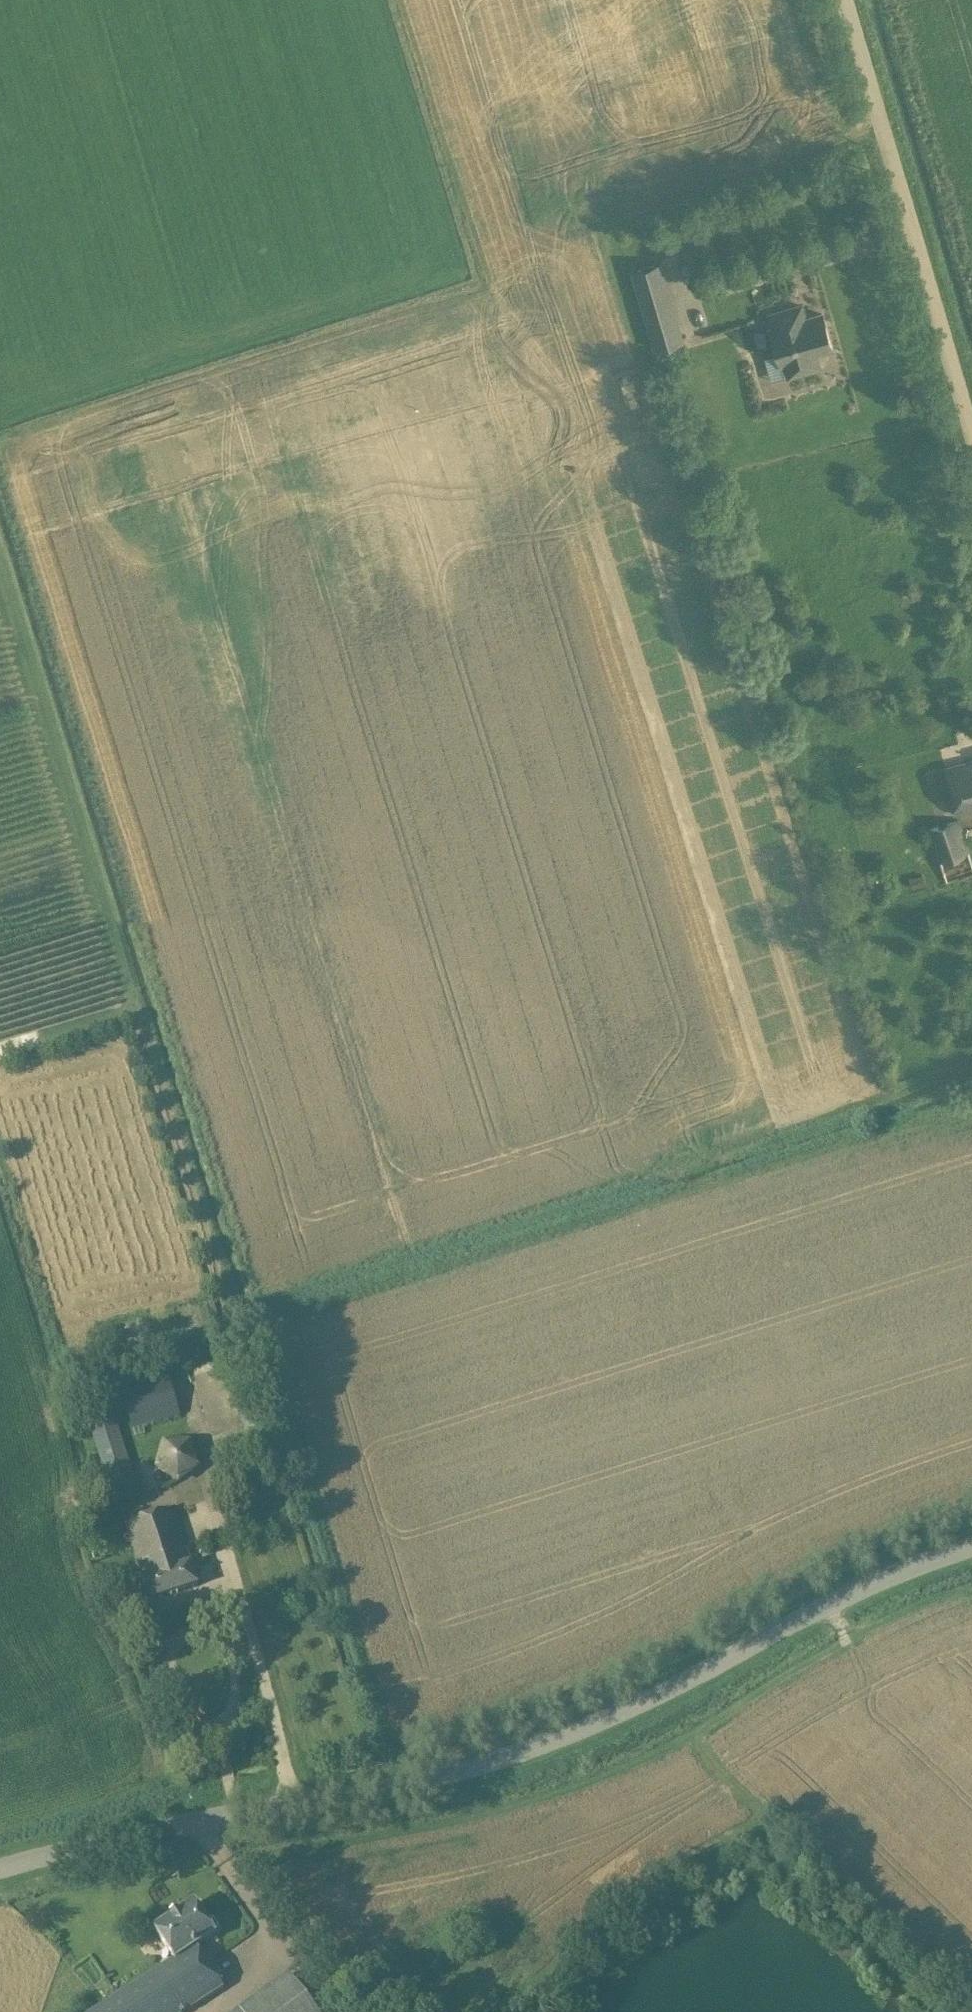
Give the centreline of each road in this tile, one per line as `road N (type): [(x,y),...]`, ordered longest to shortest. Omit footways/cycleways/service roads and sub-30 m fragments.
road 1 (unclassified): [(0,1869),(217,1816),(405,1784),(541,1747),(817,1611),(971,1548)]
road 2 (unclassified): [(971,449),(836,0)]

